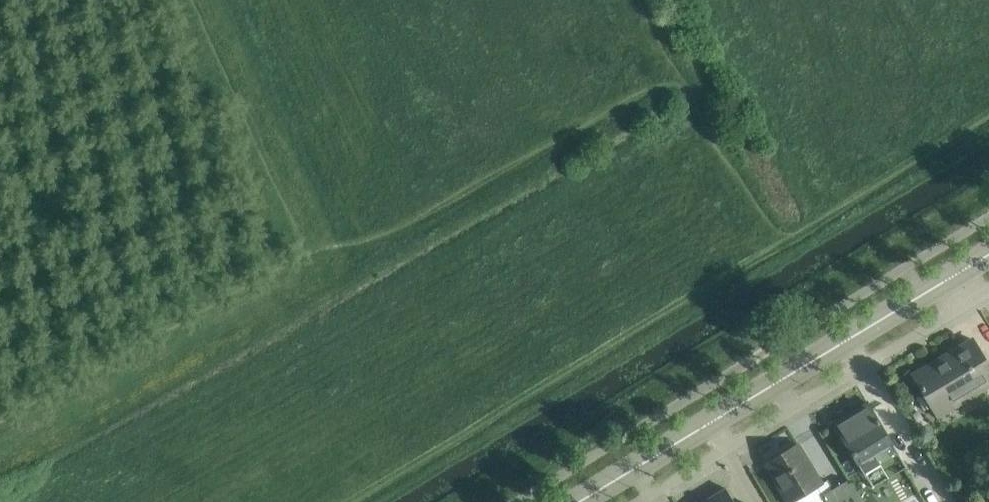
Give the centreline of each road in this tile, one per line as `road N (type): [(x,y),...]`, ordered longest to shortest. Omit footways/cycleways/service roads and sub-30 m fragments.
road 1 (tertiary): [(578,501),(988,254)]

